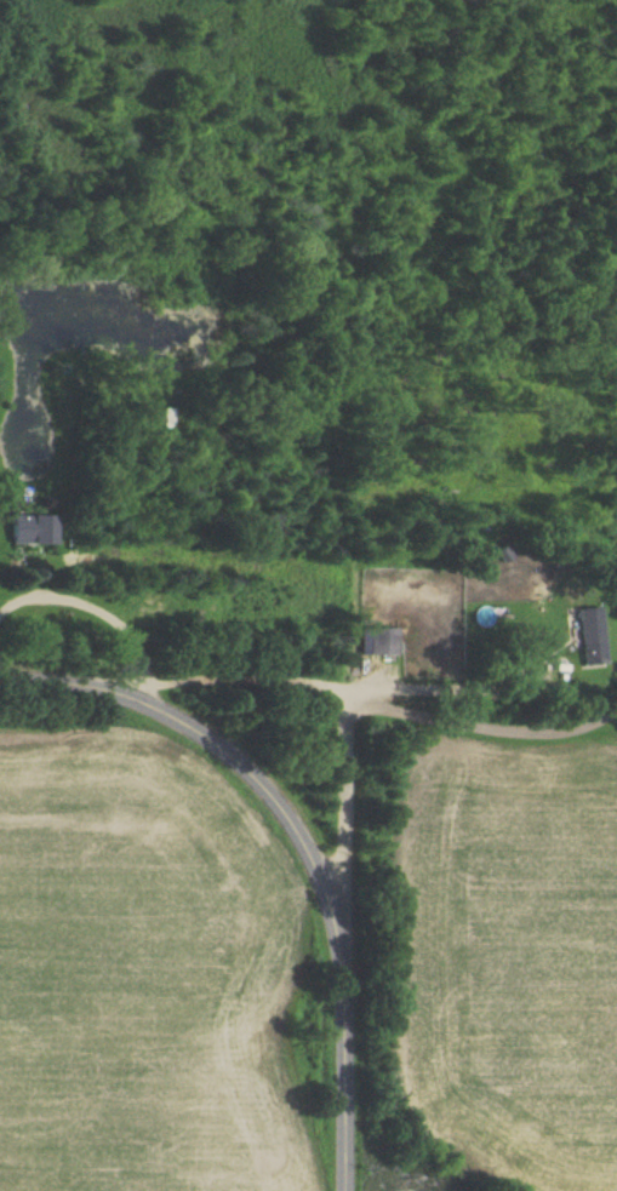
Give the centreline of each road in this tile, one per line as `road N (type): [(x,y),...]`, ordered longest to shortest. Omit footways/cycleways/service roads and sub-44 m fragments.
road 1 (residential): [(0,679),(137,694),(264,784),(296,828),(350,949),(350,1190)]
road 2 (residential): [(137,694),(181,675),(314,678),(359,703),(504,727),(604,722),(616,712)]

